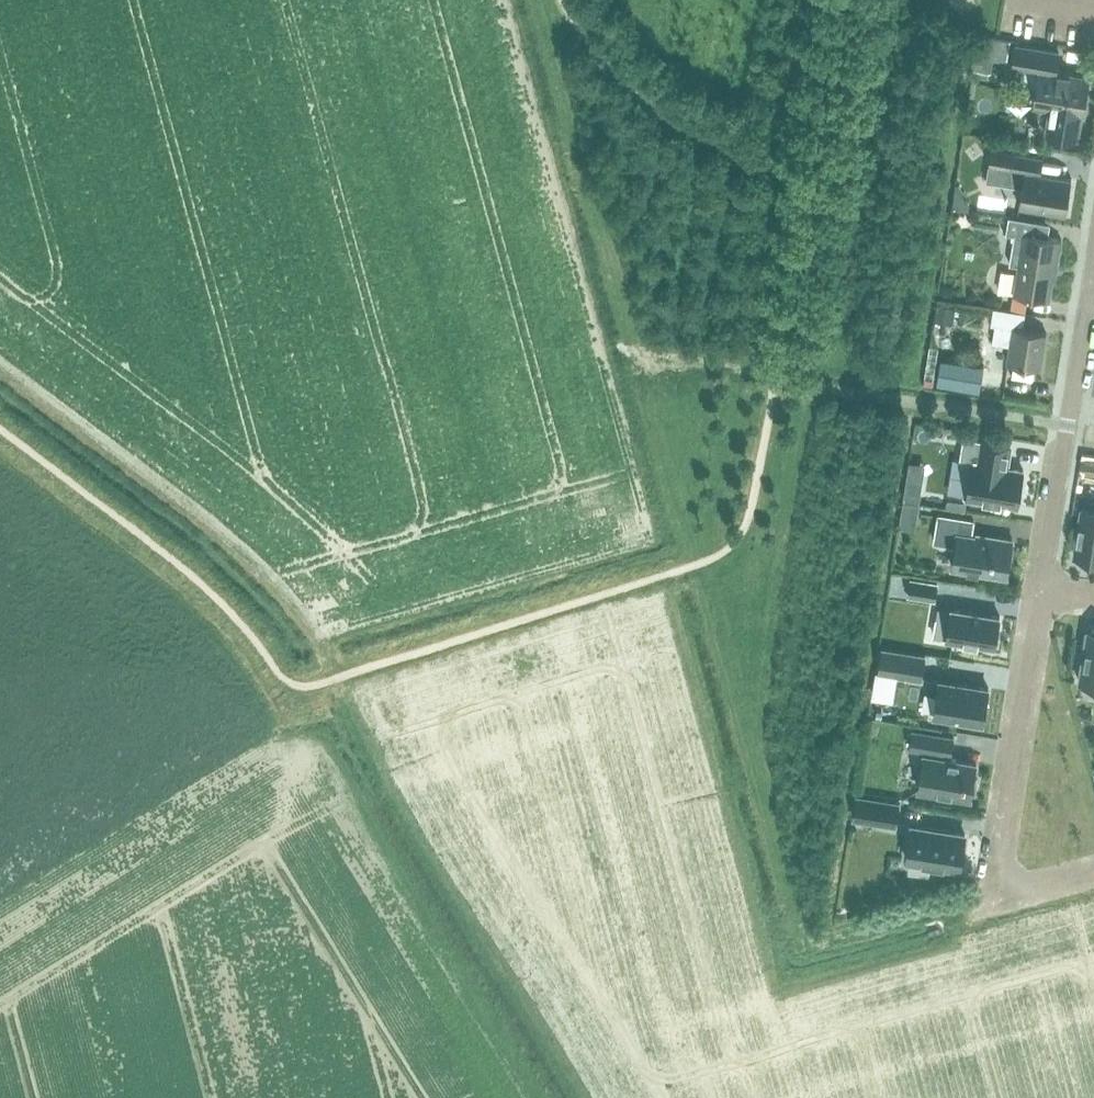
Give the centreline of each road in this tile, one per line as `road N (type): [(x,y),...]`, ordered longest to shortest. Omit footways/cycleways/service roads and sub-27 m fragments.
road 1 (residential): [(1093,872),(1028,889),(1007,879),(999,861),(1043,592)]
road 2 (residential): [(1043,592),(1093,282)]

